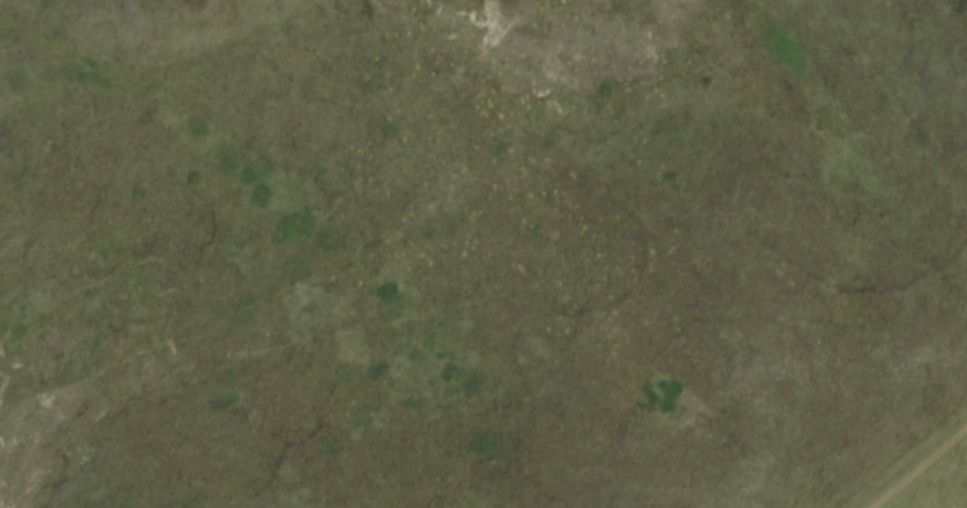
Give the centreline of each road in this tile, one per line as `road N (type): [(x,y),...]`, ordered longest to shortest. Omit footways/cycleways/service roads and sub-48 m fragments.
road 1 (track): [(966,425),(870,507)]

